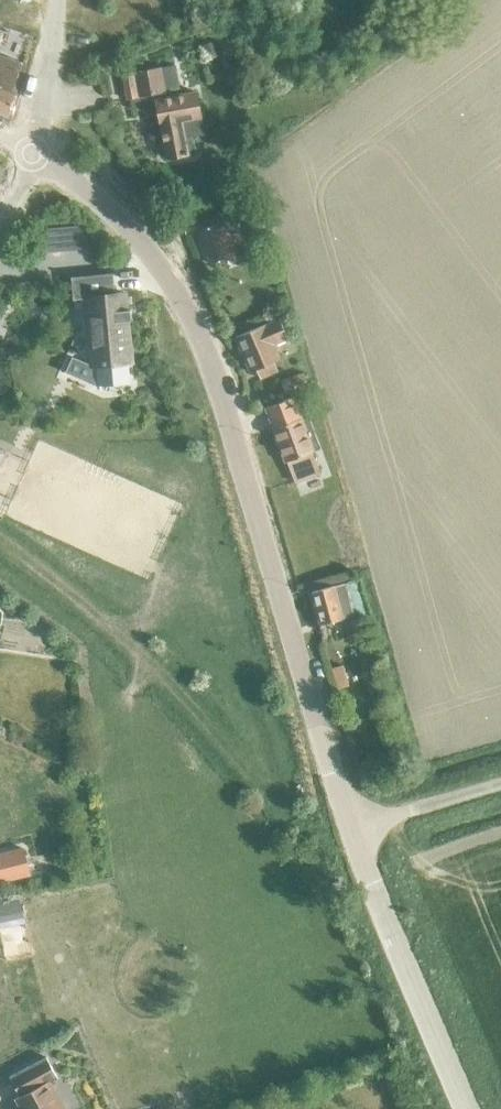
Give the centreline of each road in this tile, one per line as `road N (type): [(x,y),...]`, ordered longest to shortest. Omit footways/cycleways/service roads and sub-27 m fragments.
road 1 (tertiary): [(350,825),(192,318),(116,214),(31,152)]
road 2 (tertiary): [(464,1108),(350,825)]
road 3 (unclassified): [(350,825),(500,785)]
road 4 (residential): [(31,152),(55,0)]

